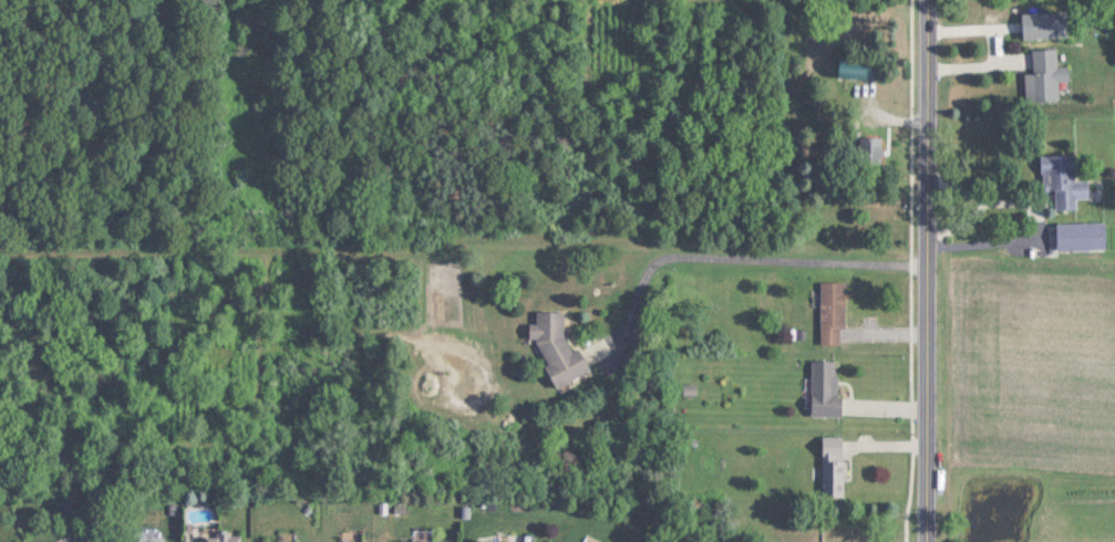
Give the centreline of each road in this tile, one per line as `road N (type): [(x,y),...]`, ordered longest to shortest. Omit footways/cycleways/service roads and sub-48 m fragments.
road 1 (residential): [(933,541),(933,0)]

